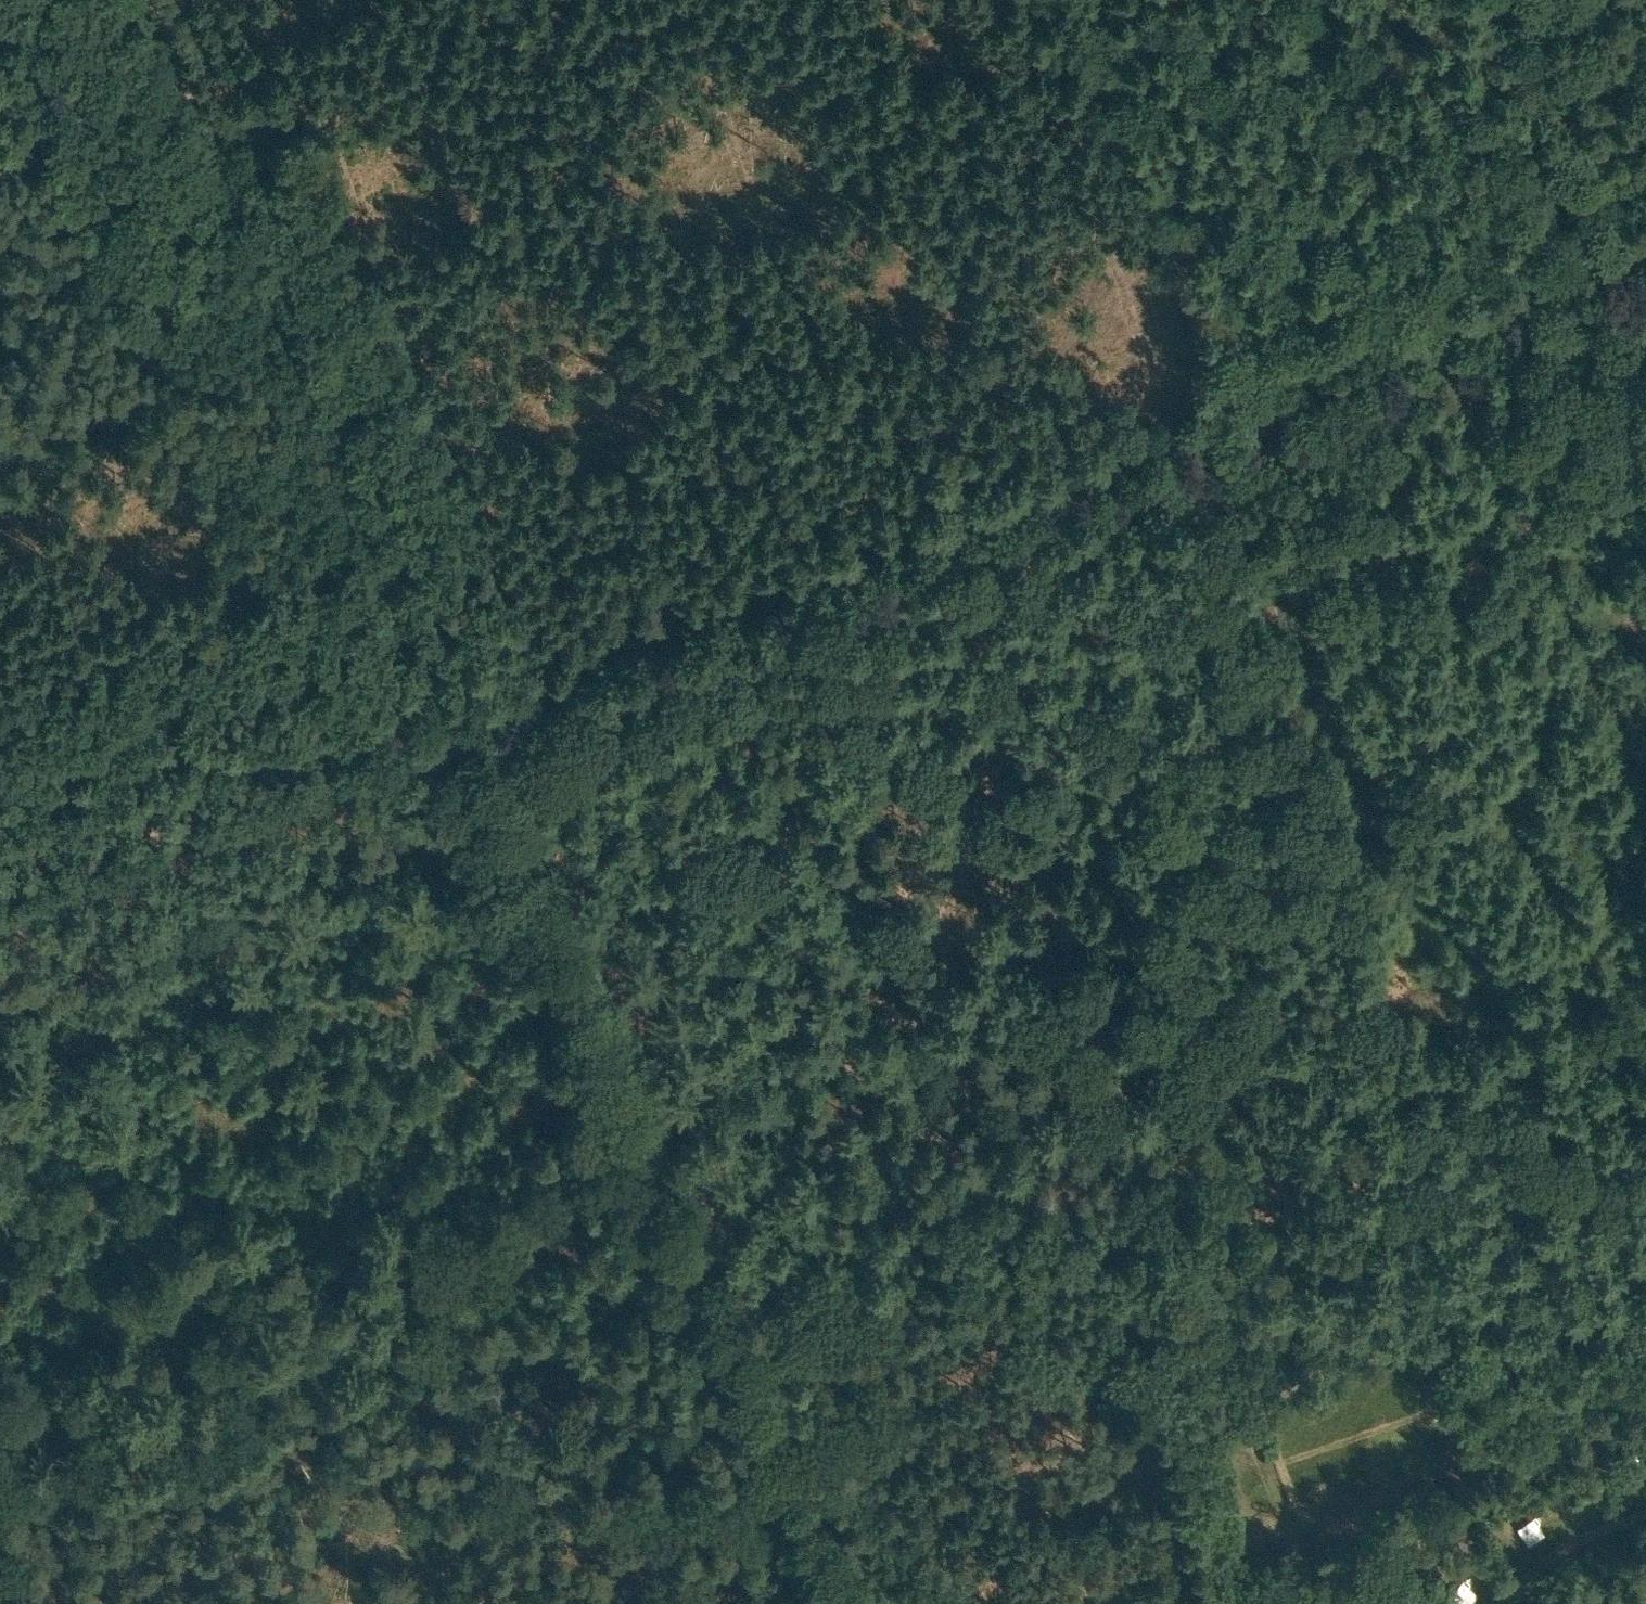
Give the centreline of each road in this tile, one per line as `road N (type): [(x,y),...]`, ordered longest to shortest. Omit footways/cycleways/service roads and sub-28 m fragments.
road 1 (track): [(461,713),(0,899)]
road 2 (track): [(1584,1267),(1405,1306),(1326,1304),(1177,1254)]

